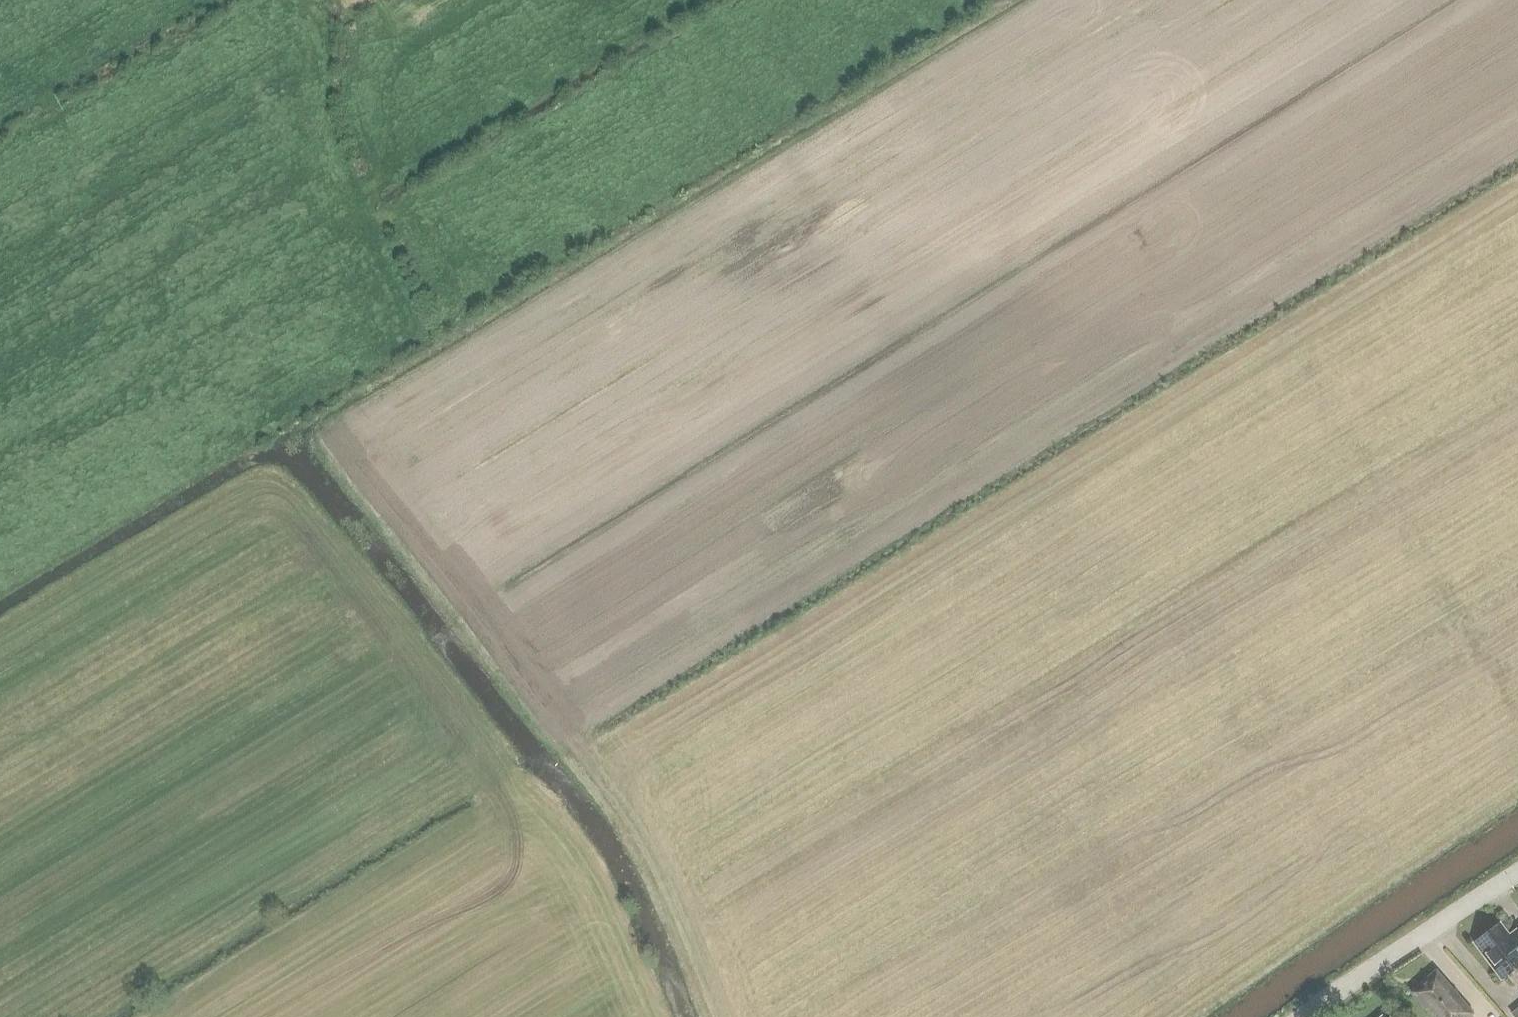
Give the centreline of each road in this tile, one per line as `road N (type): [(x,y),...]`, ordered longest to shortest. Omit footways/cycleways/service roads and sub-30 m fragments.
road 1 (tertiary): [(1306,1016),(1517,874)]

